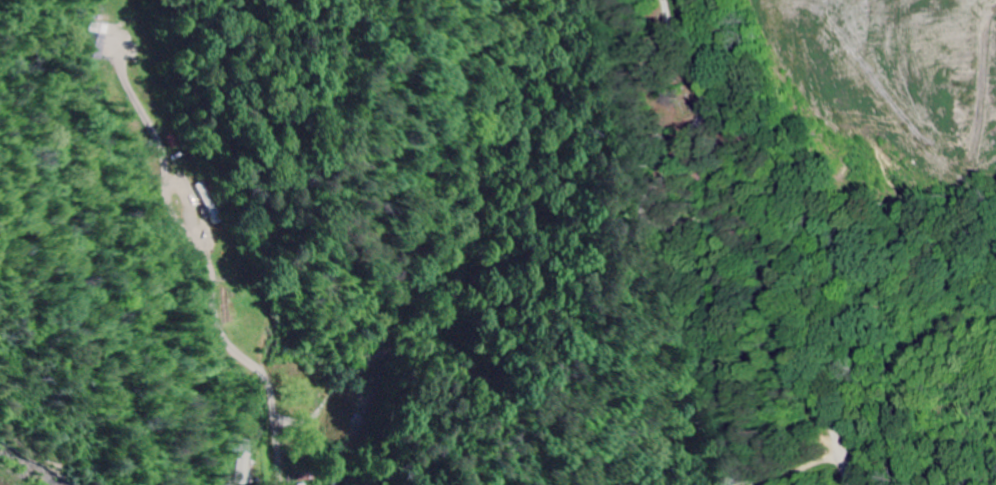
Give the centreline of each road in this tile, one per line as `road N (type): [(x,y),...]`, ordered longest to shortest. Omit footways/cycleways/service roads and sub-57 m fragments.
road 1 (residential): [(698,225),(654,225),(644,215),(704,109),(680,55),(675,0)]
road 2 (residential): [(698,225),(751,304),(777,364),(804,429),(807,484)]

